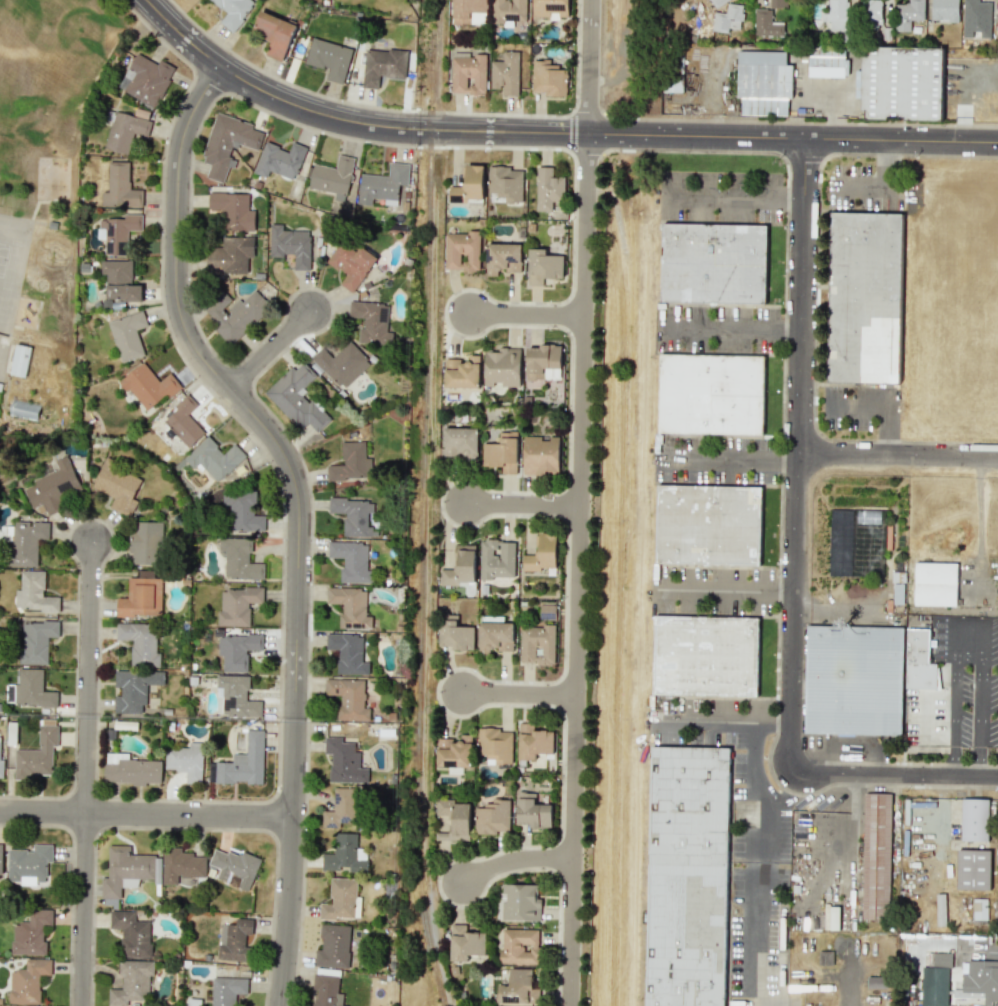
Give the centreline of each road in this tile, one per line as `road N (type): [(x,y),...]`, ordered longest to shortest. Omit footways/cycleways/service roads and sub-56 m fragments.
road 1 (residential): [(588,0),(568,1005)]
road 2 (residential): [(225,67),(183,144),(177,293),(188,336),(281,446),(299,499),(295,818),(282,1005)]
road 3 (residential): [(804,138),(788,775)]
road 4 (residential): [(92,542),(85,1005)]
road 5 (tertiary): [(586,132),(997,143)]
road 6 (tertiary): [(225,67),(286,100),(367,124),(586,132)]
road 7 (residential): [(0,812),(295,818)]
road 8 (residential): [(788,775),(997,778)]
road 9 (residential): [(796,461),(997,465)]

